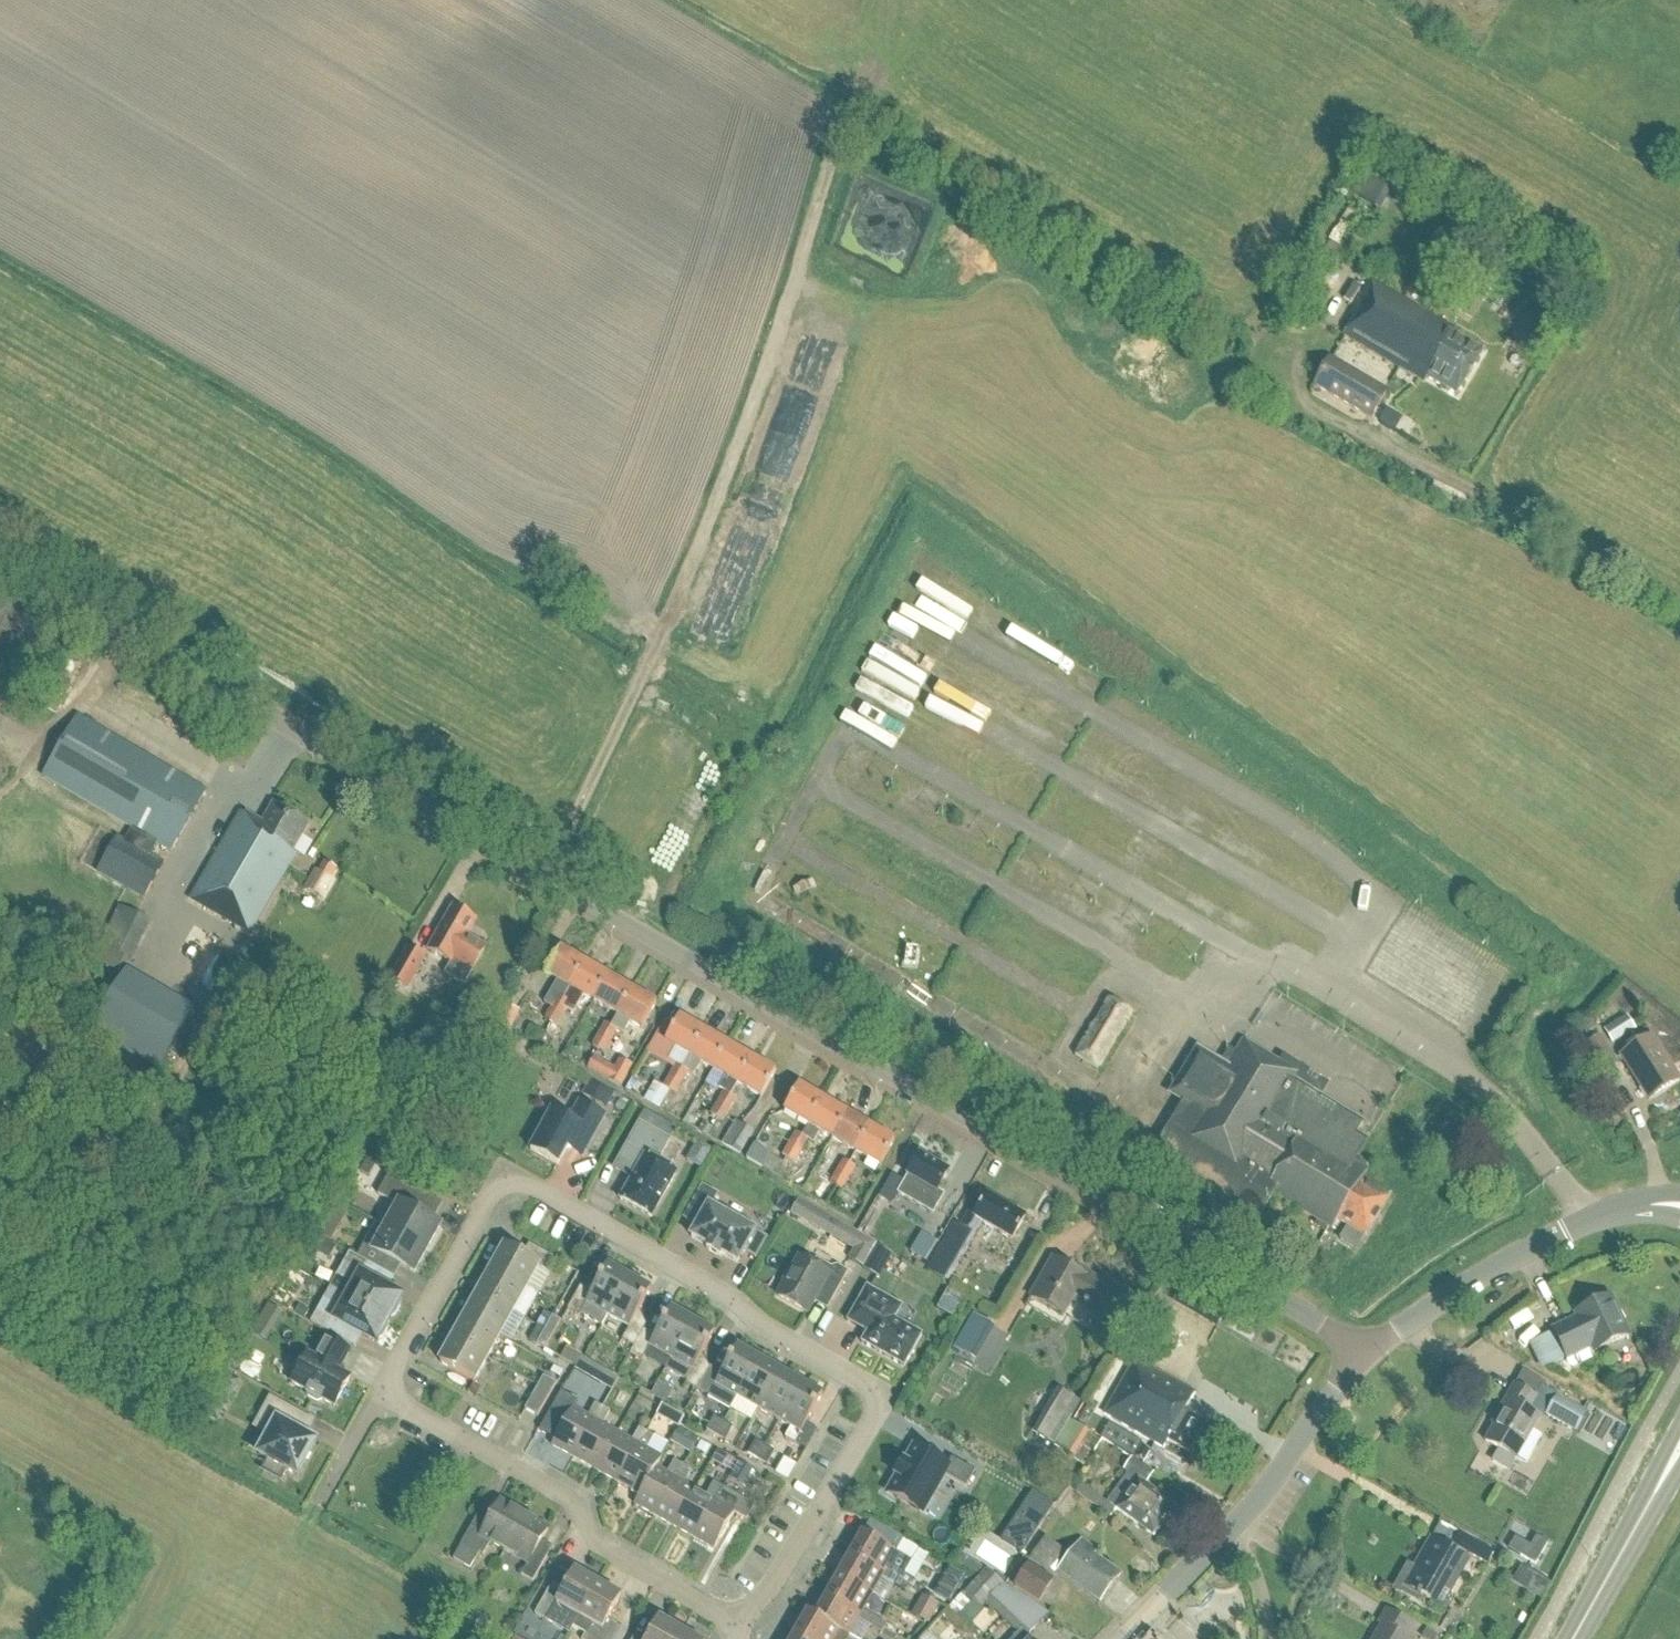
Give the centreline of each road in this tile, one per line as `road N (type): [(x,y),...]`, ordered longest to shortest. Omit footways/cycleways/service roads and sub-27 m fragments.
road 1 (tertiary): [(1363,1358),(1246,1281),(0,564)]
road 2 (unknown): [(1555,1177),(1484,1089),(776,687),(835,587)]
road 3 (unclassified): [(729,1634),(777,1579),(885,1398),(770,1334),(729,1299),(503,1173),(380,1396)]
road 4 (track): [(541,878),(664,634),(849,111)]
road 5 (unclassified): [(729,1634),(717,1615),(598,1549),(566,1500),(380,1396)]
road 6 (unknown): [(776,687),(738,751),(693,761),(610,918)]
road 7 (tertiary): [(1363,1358),(1457,1291),(1587,1221)]
road 8 (unclassified): [(1227,1534),(1363,1358)]
road 9 (primary): [(1574,1638),(1655,1494)]
road 10 (unclassified): [(1121,1638),(1227,1534)]
road 11 (unclassified): [(380,1396),(318,1508)]

